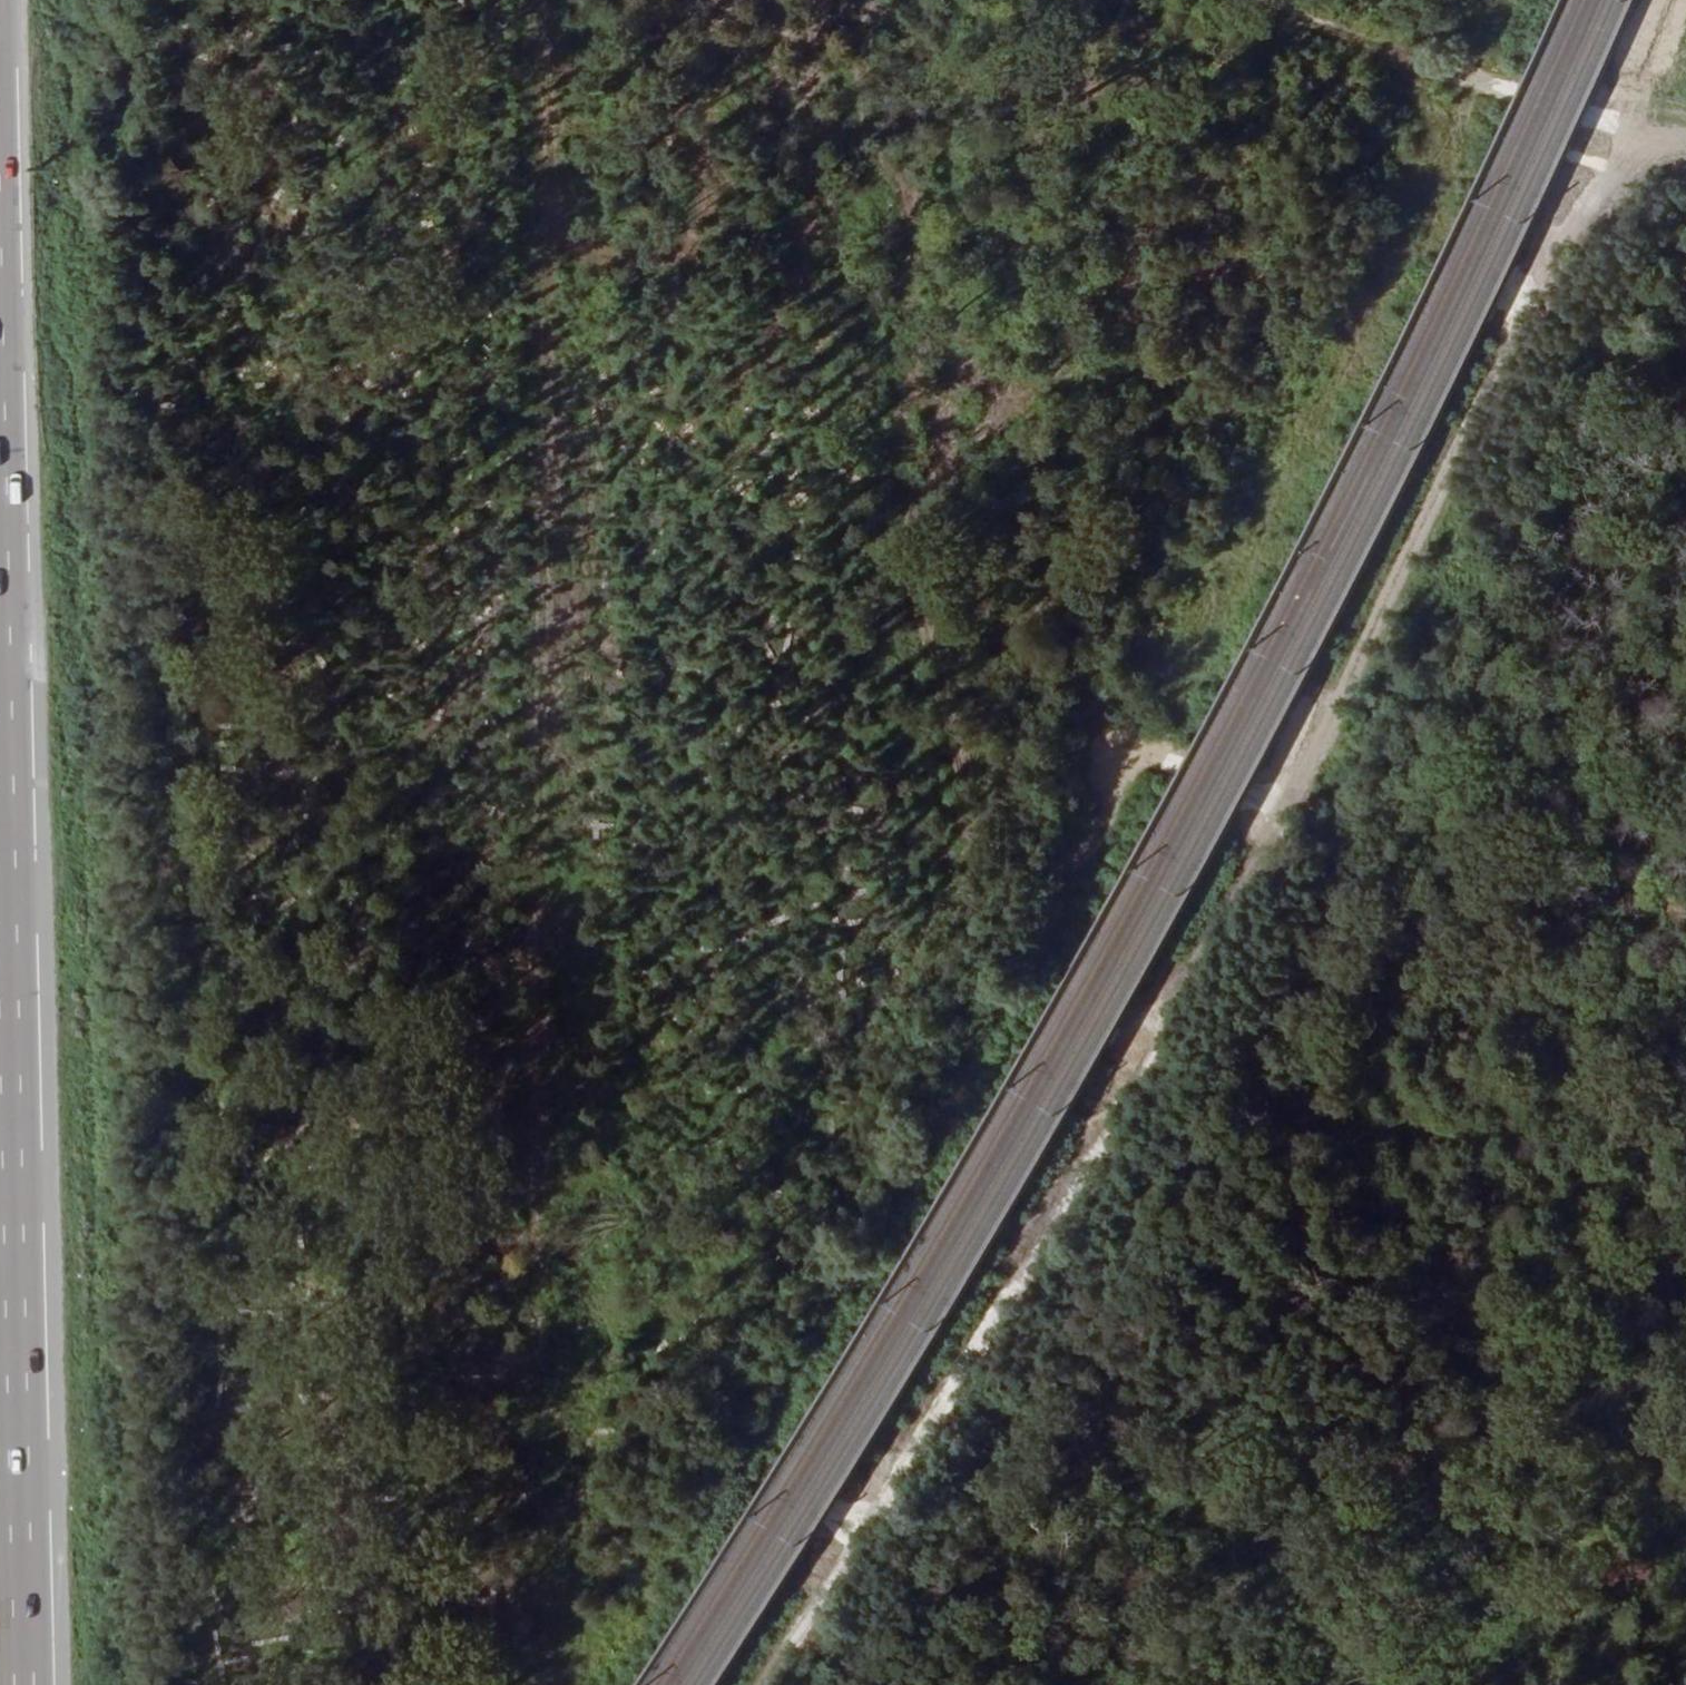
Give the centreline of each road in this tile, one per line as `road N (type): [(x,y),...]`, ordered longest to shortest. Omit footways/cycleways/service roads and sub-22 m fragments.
road 1 (motorway): [(24,1684),(0,617)]

